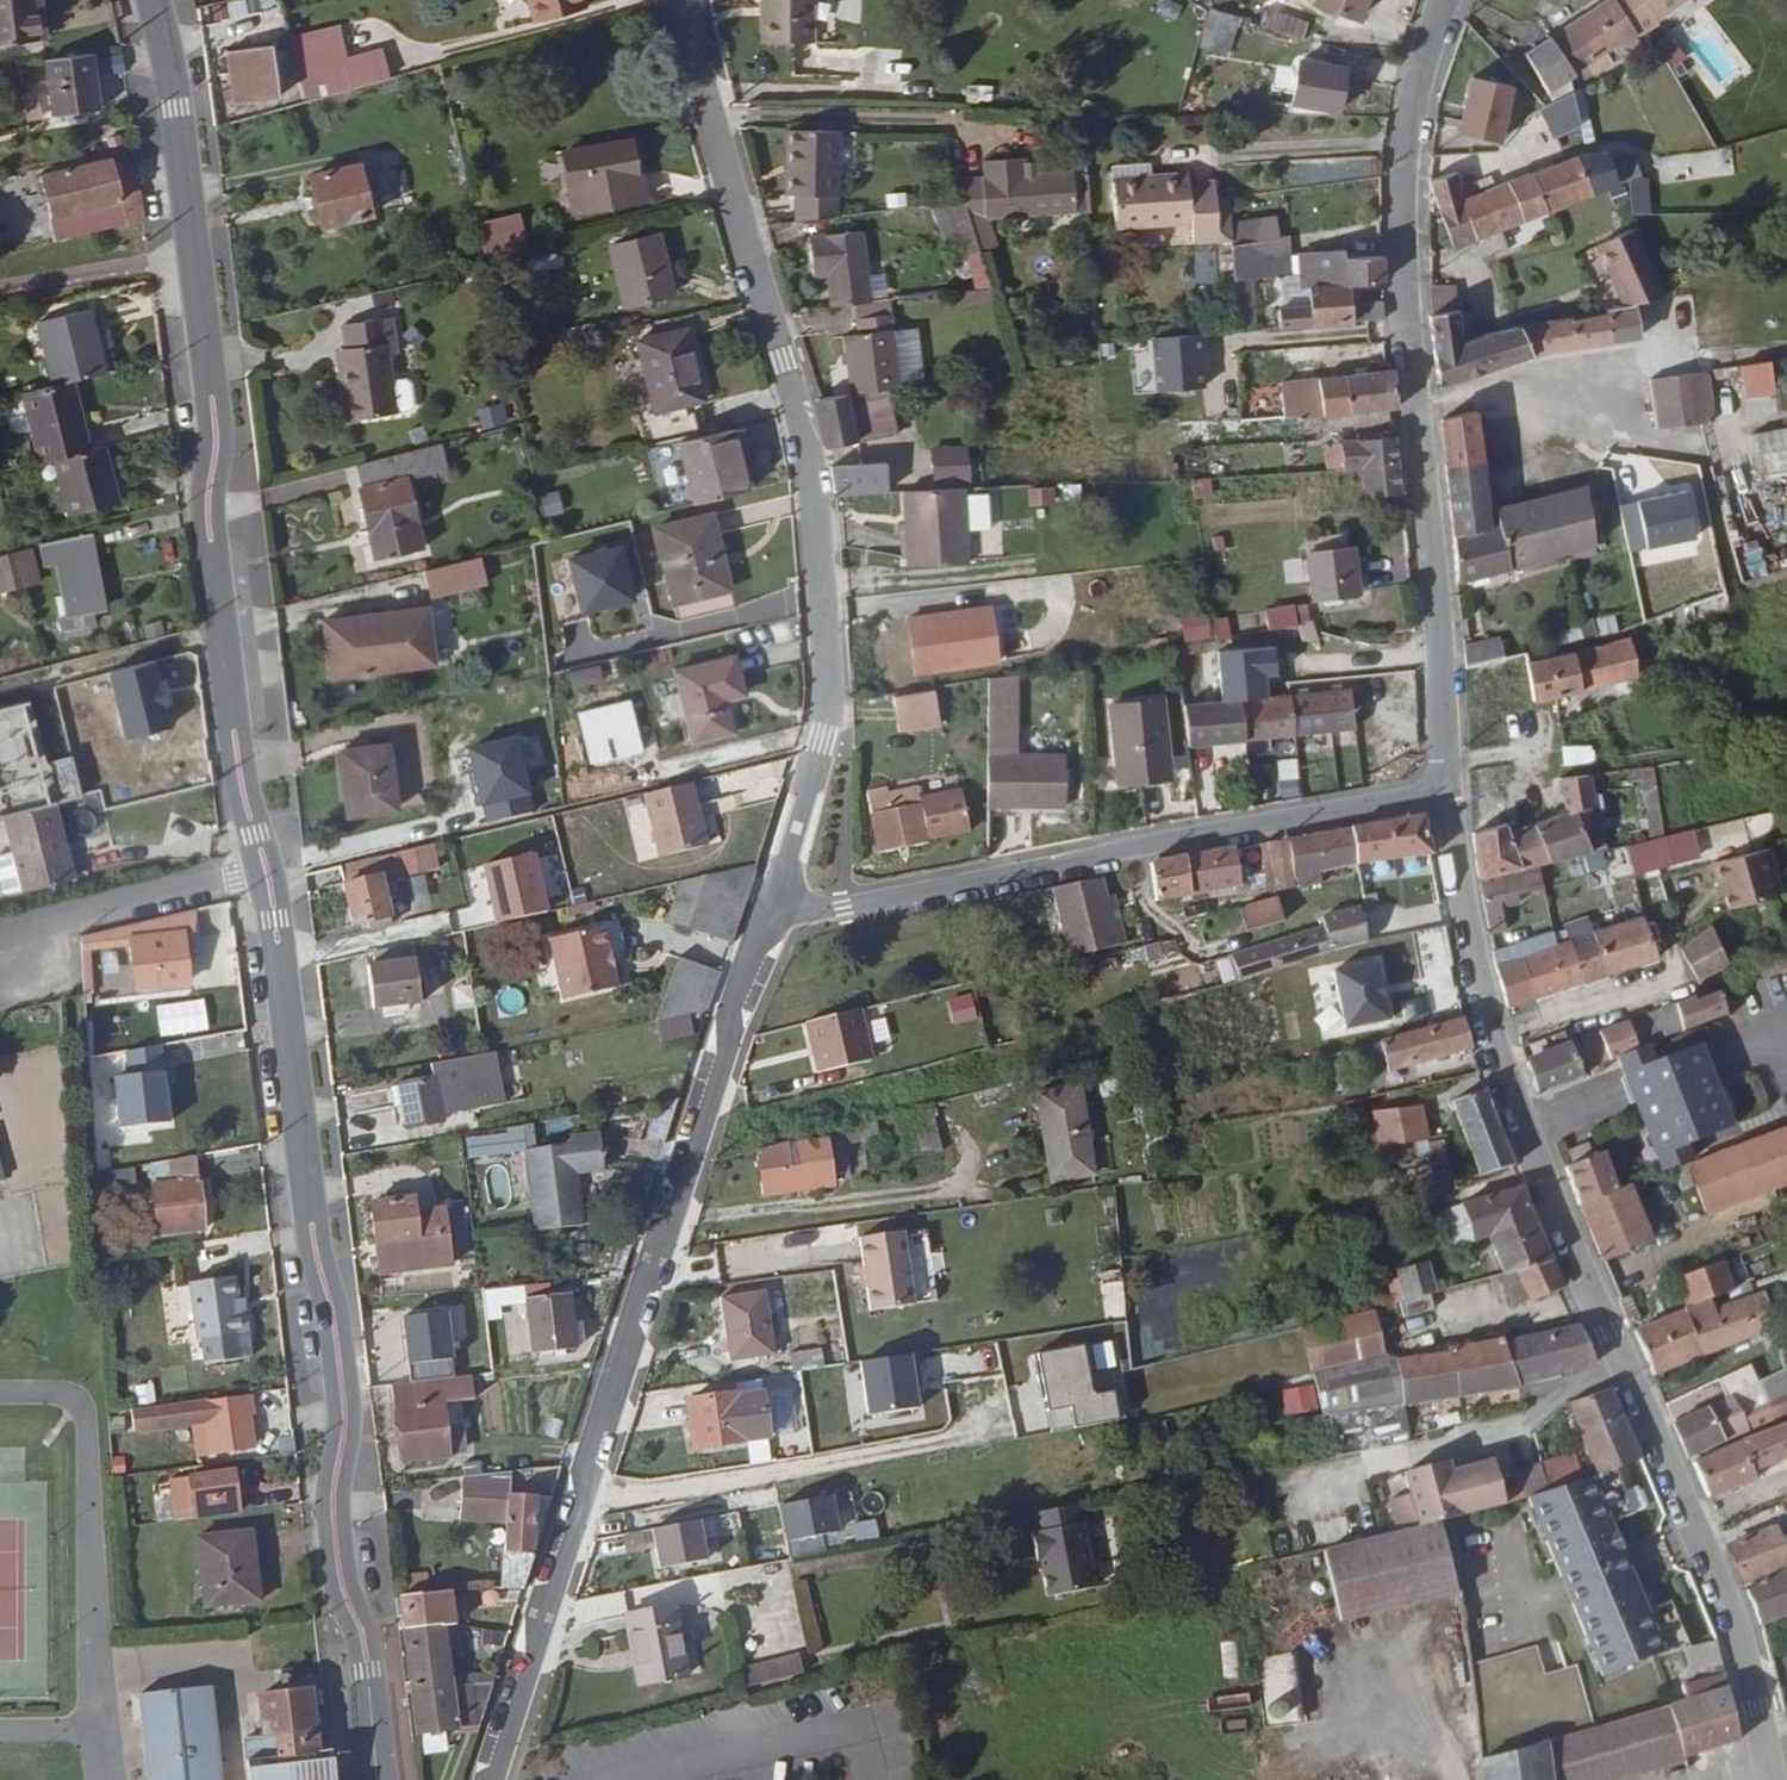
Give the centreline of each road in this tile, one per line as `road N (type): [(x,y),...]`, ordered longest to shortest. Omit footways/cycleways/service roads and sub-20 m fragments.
road 1 (residential): [(1449,790),(1506,1071),(1565,1231),(1691,1523),(1760,1708),(1773,1779)]
road 2 (residential): [(681,0),(812,454),(829,687),(821,744),(772,916)]
road 3 (tertiary): [(269,877),(313,1239),(346,1416),(334,1502),(343,1587),(364,1634),(379,1779)]
road 4 (residential): [(772,916),(730,1005),(726,1058),(585,1458),(582,1502),(495,1779)]
road 5 (tertiary): [(153,0),(176,108),(217,443),(208,512),(239,774),(269,877)]
road 6 (residential): [(1450,0),(1422,92),(1404,212),(1449,790)]
road 7 (residential): [(772,916),(1449,790)]
road 8 (residential): [(0,951),(13,929),(235,875),(269,877)]

